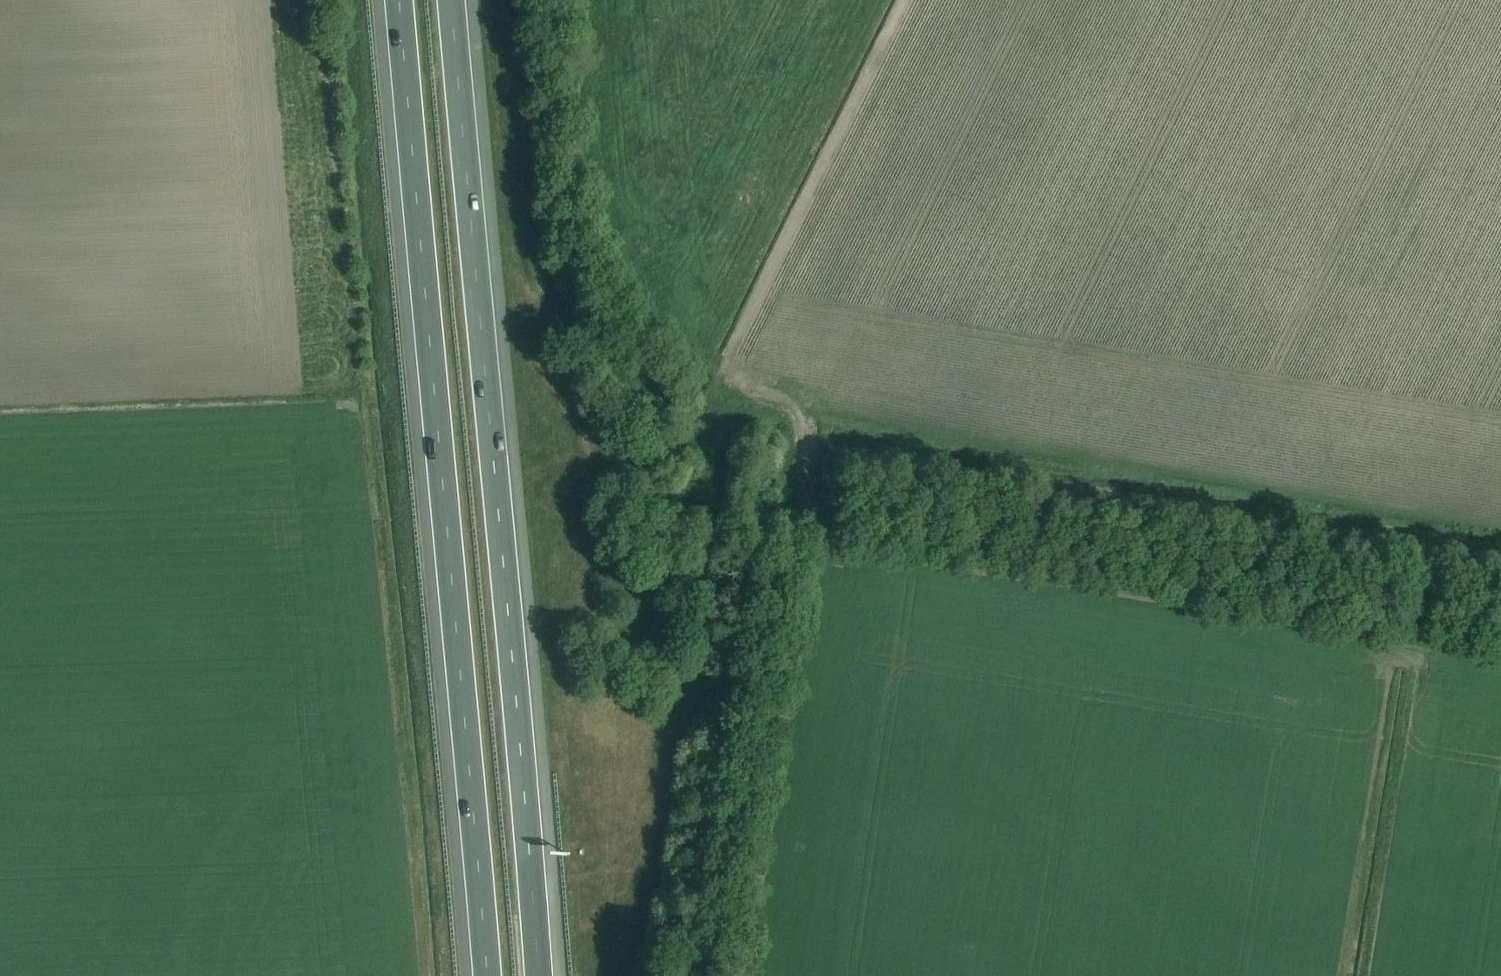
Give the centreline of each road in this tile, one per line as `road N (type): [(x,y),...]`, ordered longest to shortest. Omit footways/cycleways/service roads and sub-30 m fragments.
road 1 (track): [(915,0),(725,386),(810,404),(801,449),(1500,563)]
road 2 (motorway): [(401,0),(487,975)]
road 3 (motorway): [(539,975),(456,0)]

